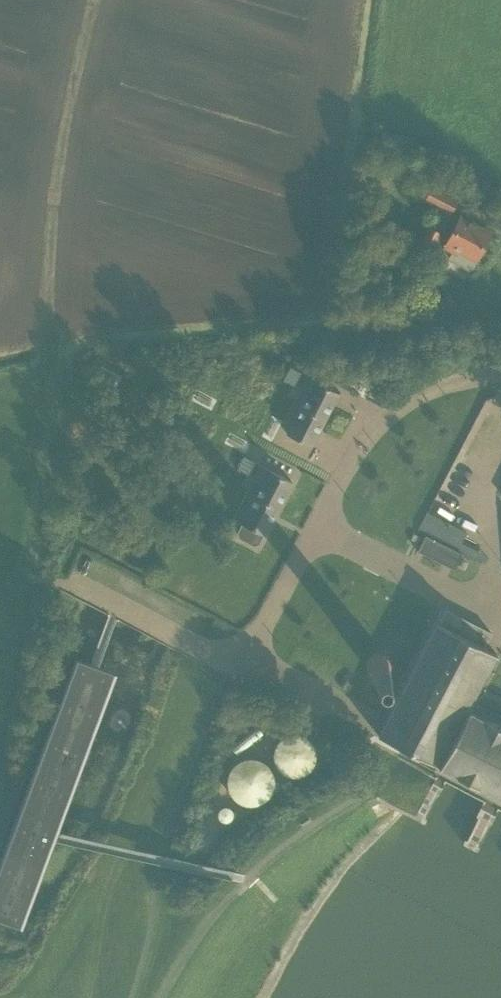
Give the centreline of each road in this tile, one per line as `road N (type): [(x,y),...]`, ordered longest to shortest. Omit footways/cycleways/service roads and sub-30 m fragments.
road 1 (unclassified): [(245,658),(370,433),(415,398),(500,370)]
road 2 (track): [(86,997),(125,852),(226,660)]

